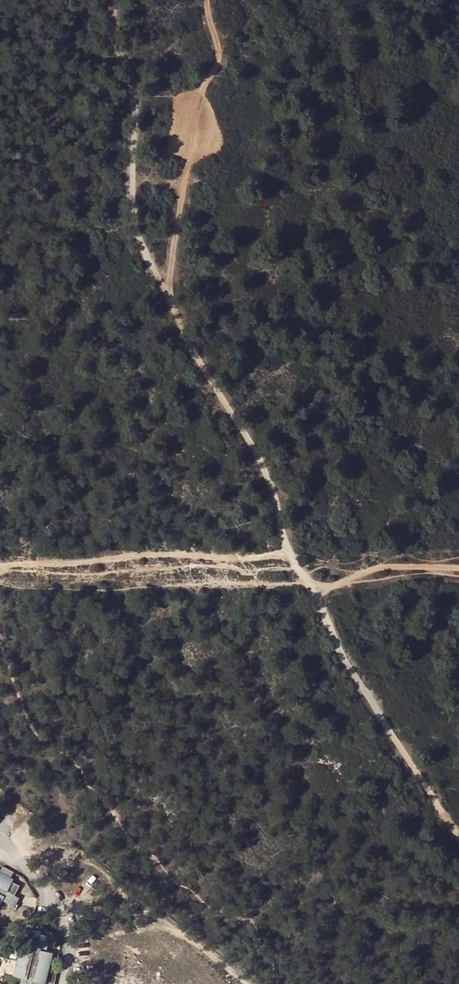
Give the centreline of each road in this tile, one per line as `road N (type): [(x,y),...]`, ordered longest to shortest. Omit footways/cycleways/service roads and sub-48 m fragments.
road 1 (track): [(121,0),(133,76),(136,226),(200,360),(262,453),(285,543),(307,579)]
road 2 (track): [(0,568),(307,579),(329,587),(379,568),(458,571)]
road 3 (track): [(168,297),(201,89),(221,57),(212,0)]
road 4 (track): [(458,832),(363,687),(307,579)]
road 5 (track): [(250,983),(87,861),(64,855),(23,863)]

